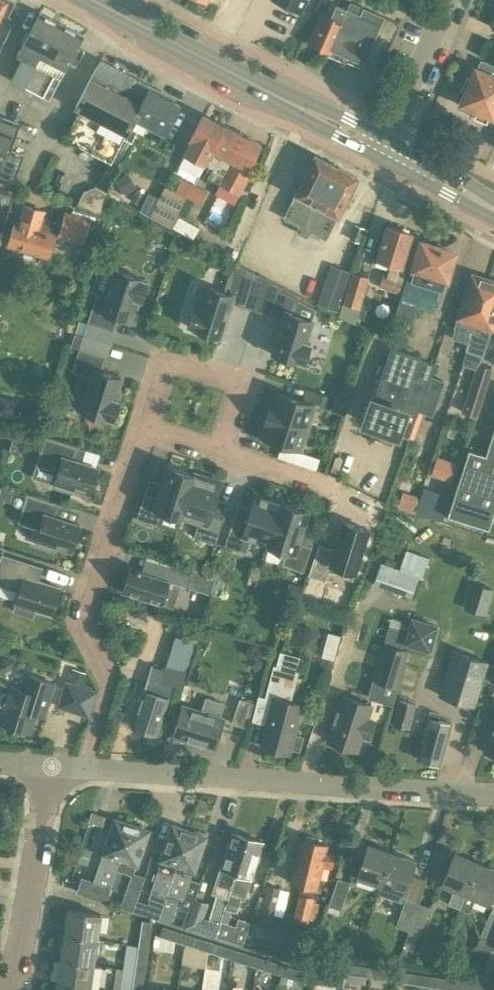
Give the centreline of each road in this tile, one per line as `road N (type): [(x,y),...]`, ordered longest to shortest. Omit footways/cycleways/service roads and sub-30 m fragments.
road 1 (unclassified): [(91,766),(493,798)]
road 2 (residential): [(91,766),(110,673),(86,616),(145,429)]
road 3 (primary): [(389,147),(103,0)]
road 4 (residential): [(145,429),(167,359),(244,383),(224,454)]
road 5 (unclassified): [(7,989),(50,767)]
road 6 (residential): [(389,147),(452,0)]
road 7 (primary): [(493,206),(389,147)]

